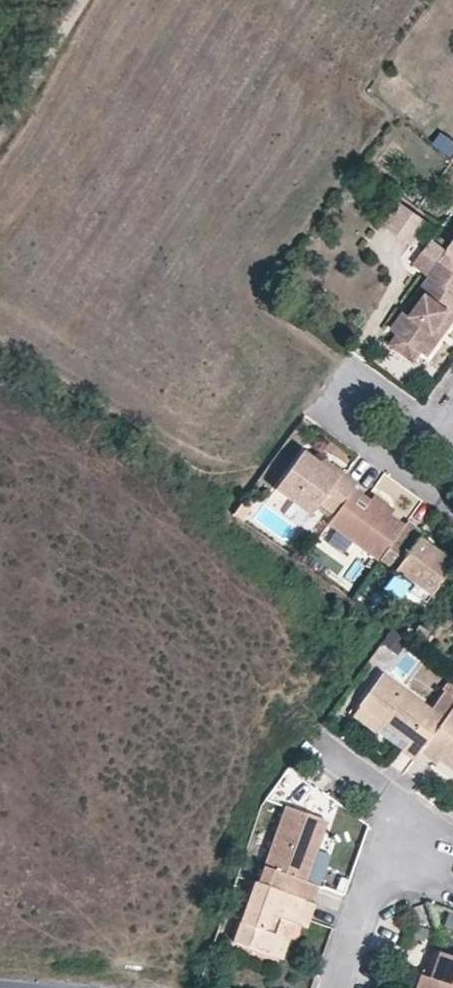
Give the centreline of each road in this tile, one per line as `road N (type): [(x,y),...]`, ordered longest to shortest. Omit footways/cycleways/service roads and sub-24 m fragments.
road 1 (residential): [(318,741),(395,796),(407,837),(362,915),(339,987)]
road 2 (residential): [(435,436),(364,385),(337,423),(452,507)]
road 3 (unclassified): [(85,0),(0,133)]

